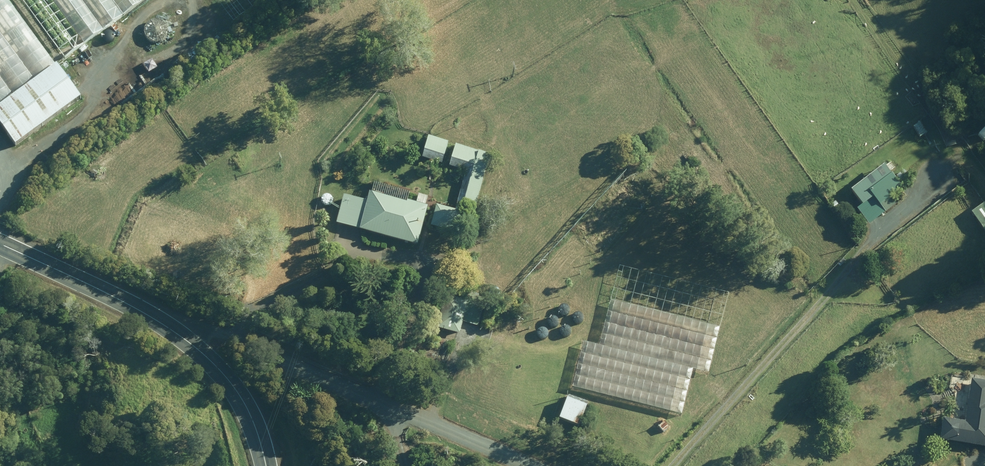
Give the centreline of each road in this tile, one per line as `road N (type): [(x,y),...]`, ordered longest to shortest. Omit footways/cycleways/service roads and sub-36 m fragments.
road 1 (unclassified): [(177,333),(218,332),(506,465)]
road 2 (tertiary): [(0,244),(177,333)]
road 3 (unclassified): [(177,333),(240,395),(266,465)]

